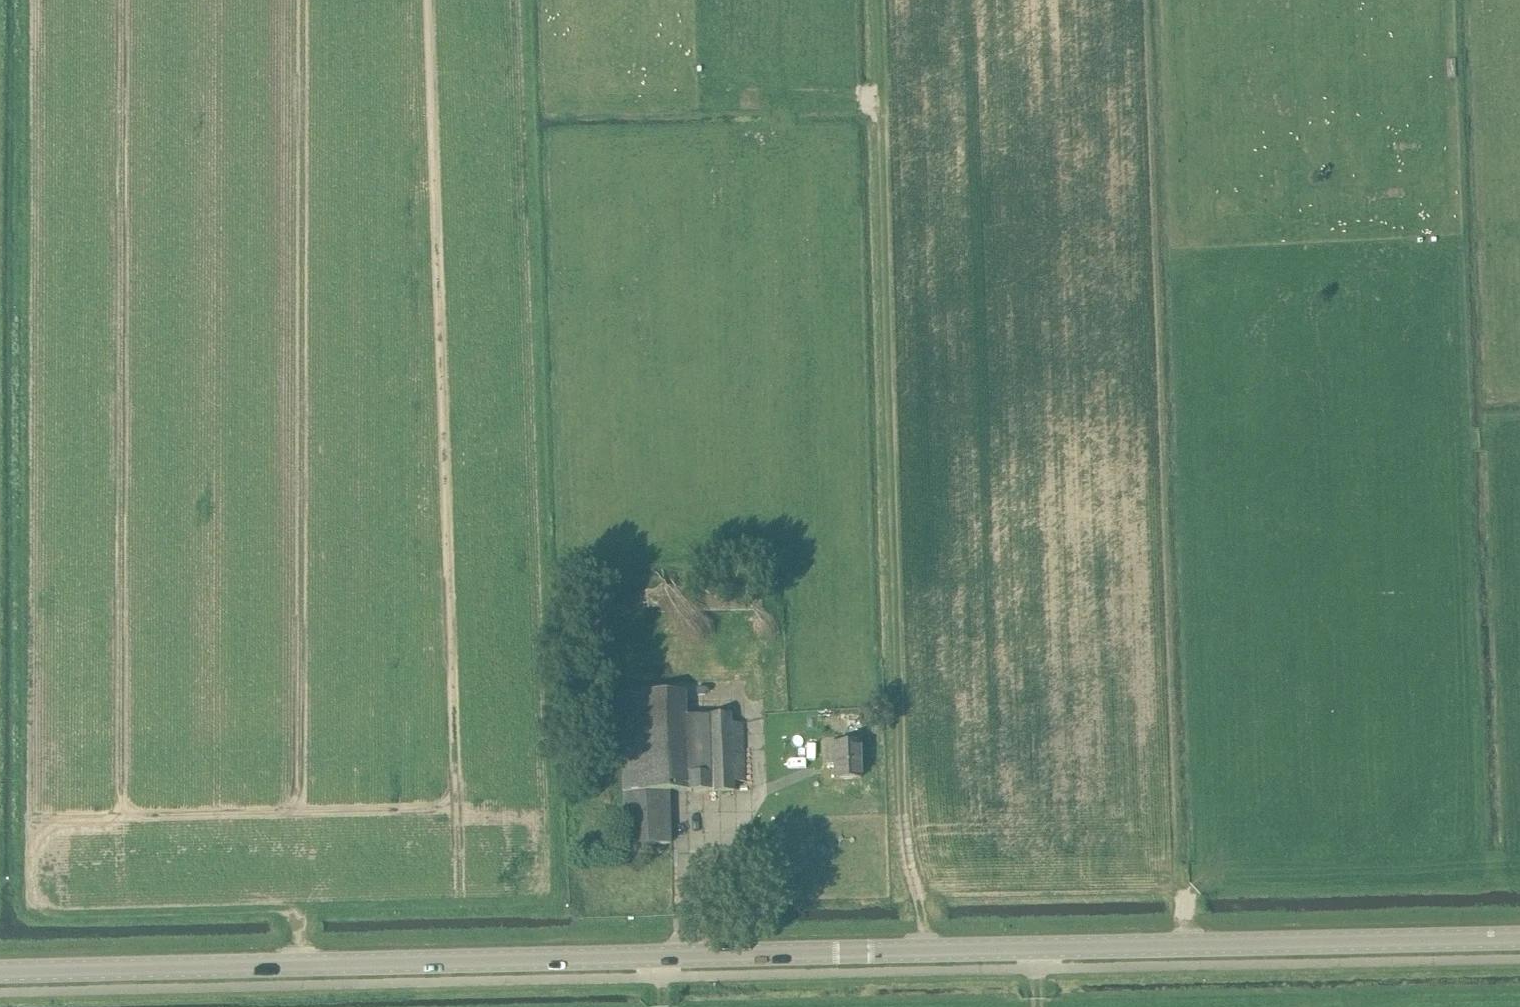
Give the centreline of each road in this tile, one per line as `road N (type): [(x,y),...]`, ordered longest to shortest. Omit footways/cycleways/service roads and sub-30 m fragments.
road 1 (tertiary): [(1519,938),(0,972)]

